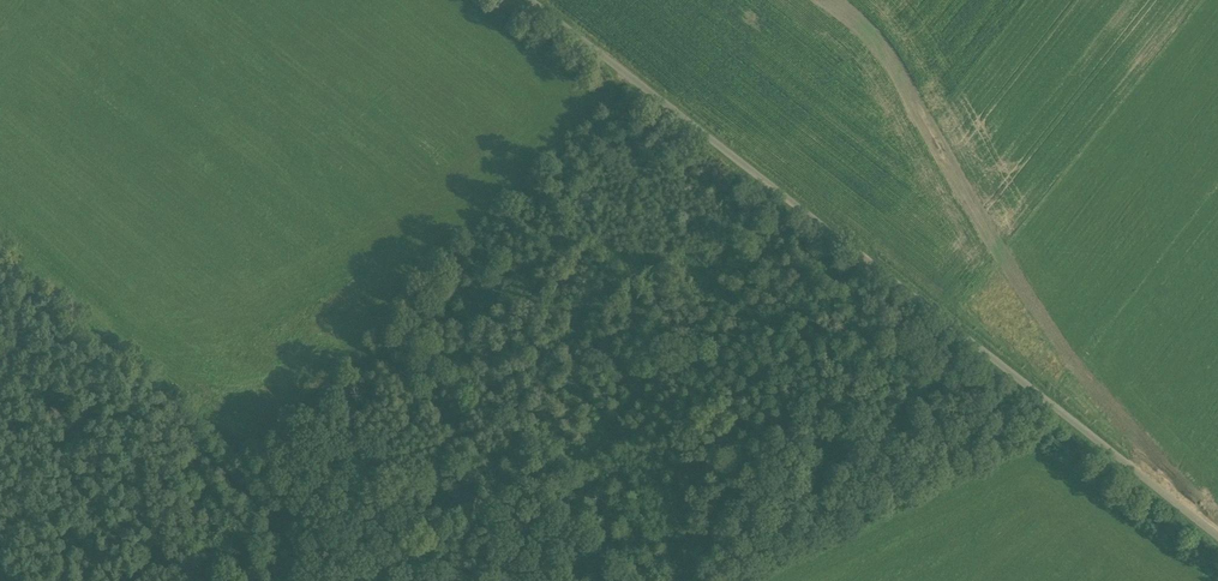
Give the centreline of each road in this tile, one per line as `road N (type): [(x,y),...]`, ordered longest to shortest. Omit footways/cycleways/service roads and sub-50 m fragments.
road 1 (unclassified): [(530,0),(1217,537)]

